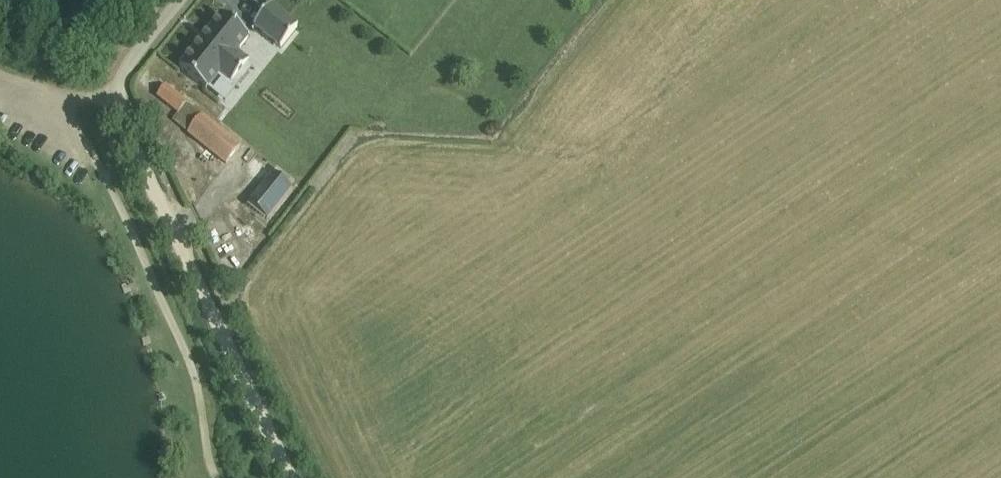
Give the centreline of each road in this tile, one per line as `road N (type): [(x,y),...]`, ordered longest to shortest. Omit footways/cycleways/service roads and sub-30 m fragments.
road 1 (track): [(287,477),(116,87)]

